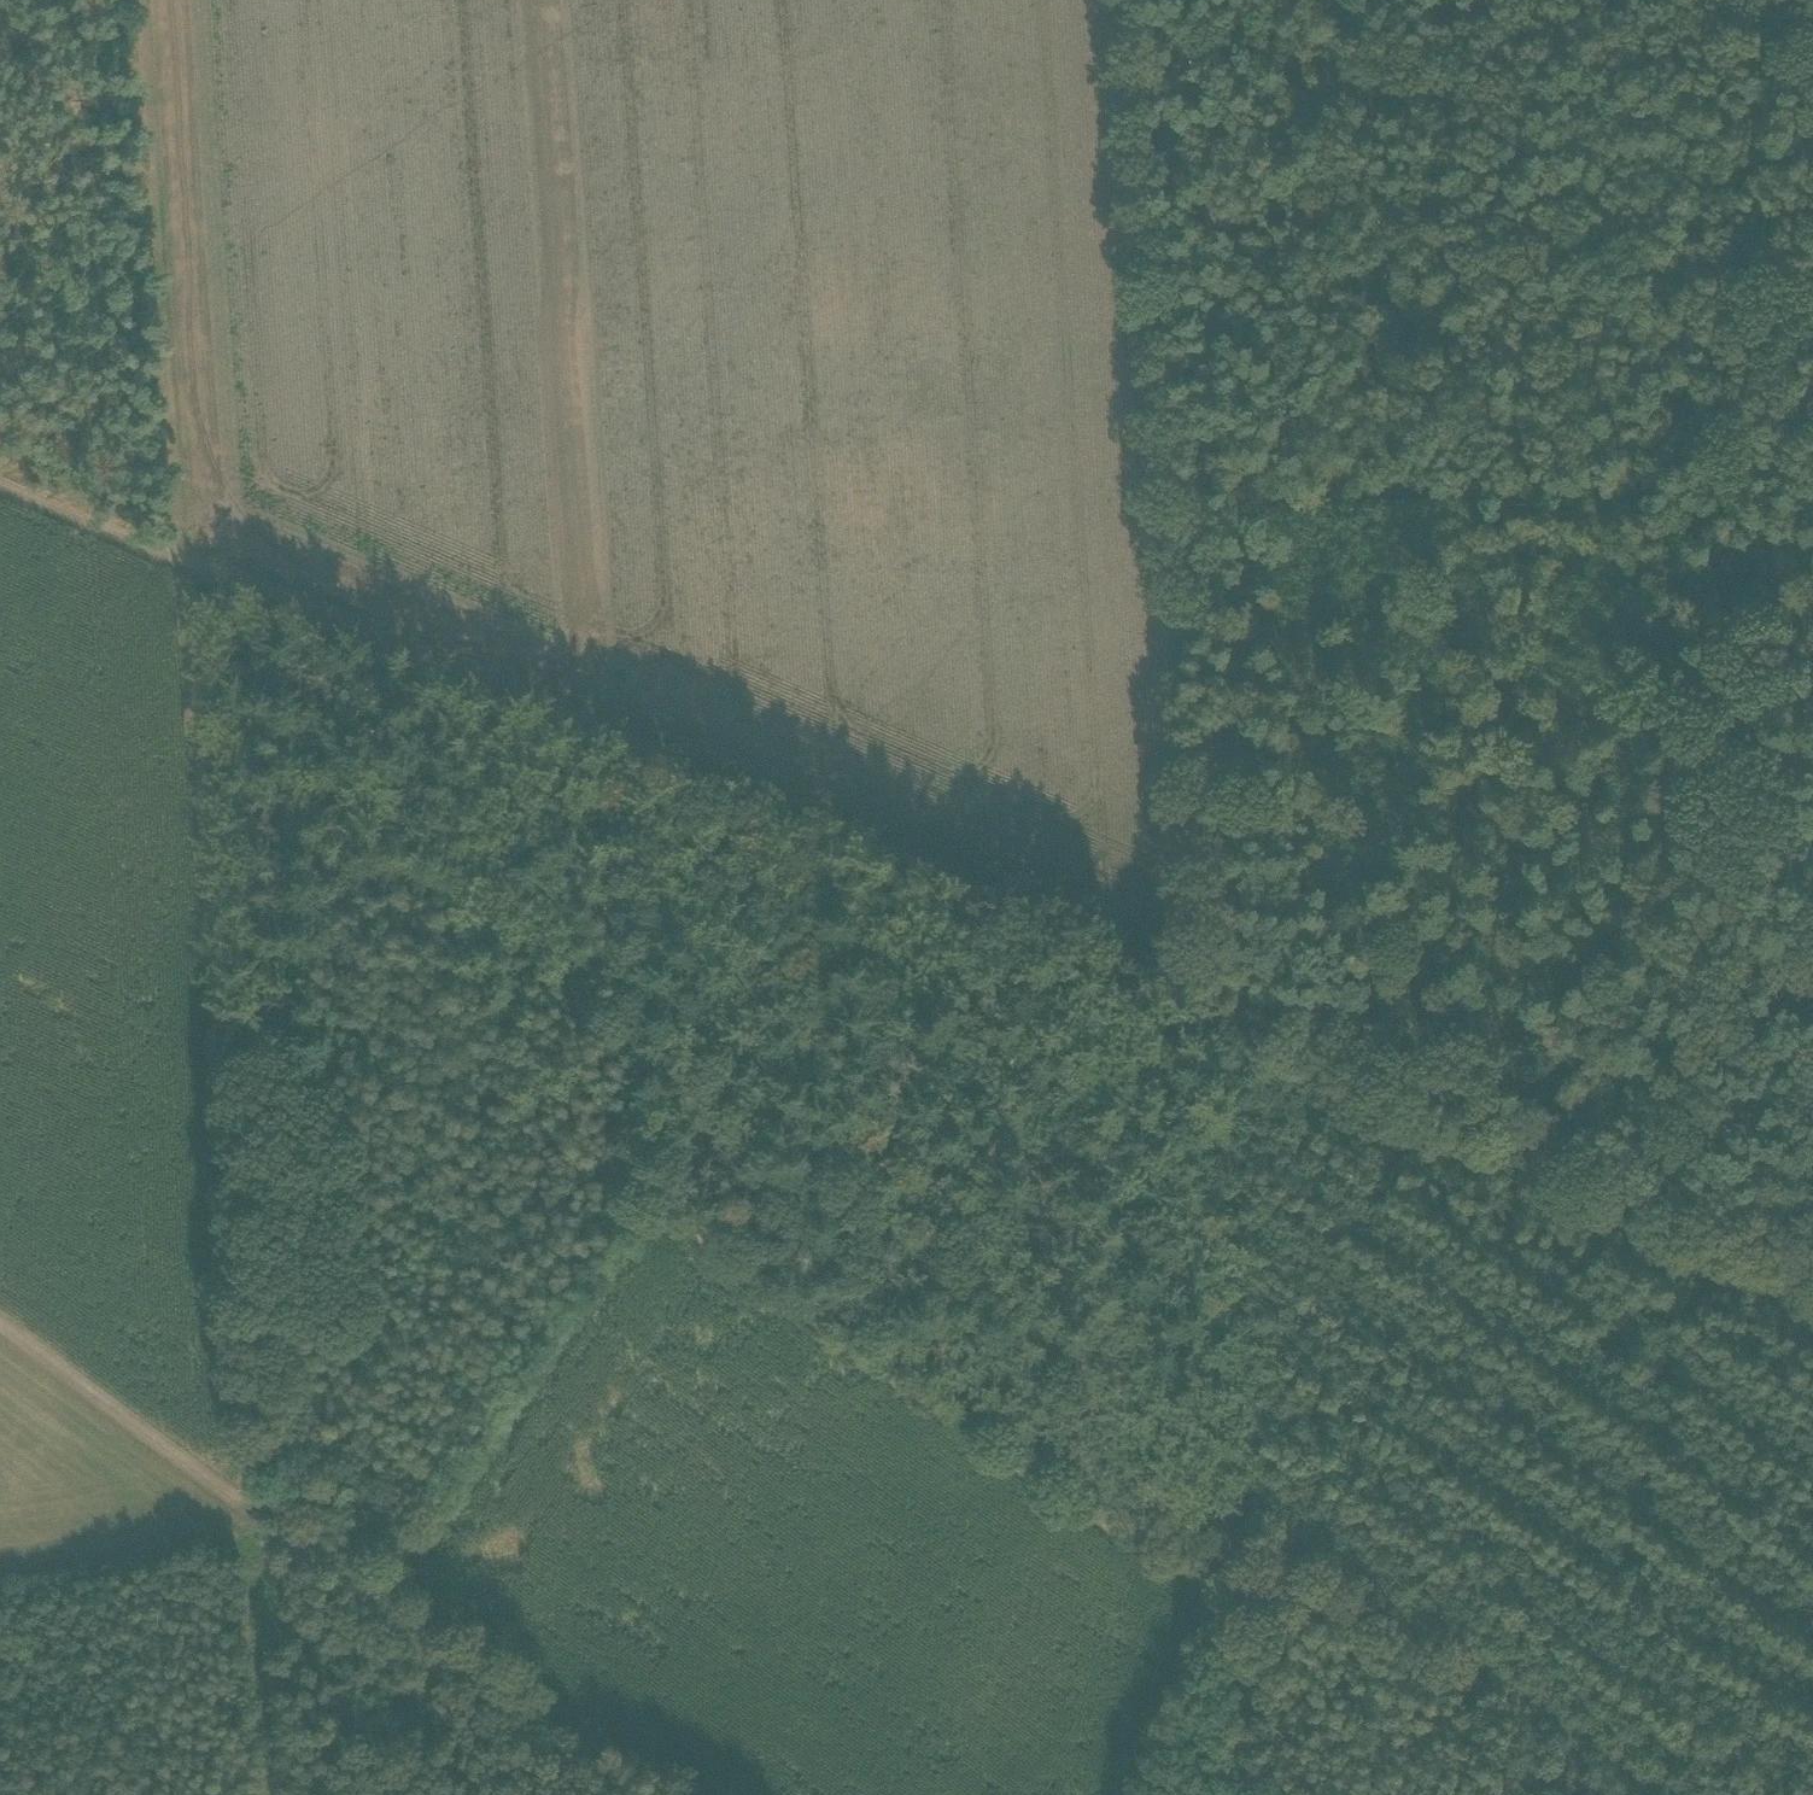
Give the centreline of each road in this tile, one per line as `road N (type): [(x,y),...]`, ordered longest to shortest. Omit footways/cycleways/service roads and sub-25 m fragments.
road 1 (track): [(168,556),(1195,1010)]
road 2 (track): [(254,1511),(168,556)]
road 3 (track): [(0,1328),(638,1794)]
road 4 (track): [(1253,1794),(1195,1010)]
road 5 (track): [(1195,1010),(1812,1284)]
road 6 (track): [(130,0),(168,556)]
road 7 (track): [(0,482),(168,556)]
road 8 (track): [(1195,1010),(1188,888)]

